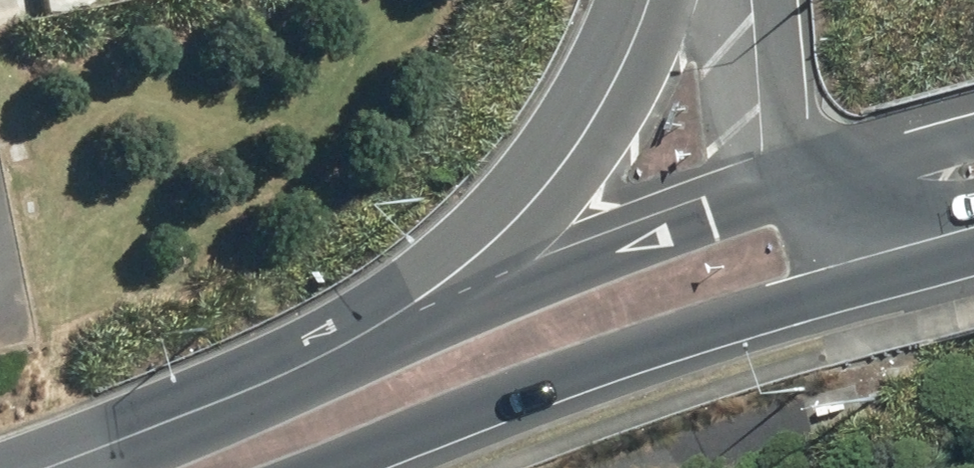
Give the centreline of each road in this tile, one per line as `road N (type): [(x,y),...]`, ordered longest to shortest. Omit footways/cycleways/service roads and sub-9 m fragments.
road 1 (secondary): [(900,249),(330,467)]
road 2 (secondary): [(378,333),(810,182)]
road 3 (motorway): [(378,333),(509,232),(563,169),(650,0)]
road 4 (secondary): [(50,467),(378,333)]
road 5 (motorway): [(810,182),(787,140),(759,0)]
road 6 (secondary): [(810,182),(973,137)]

